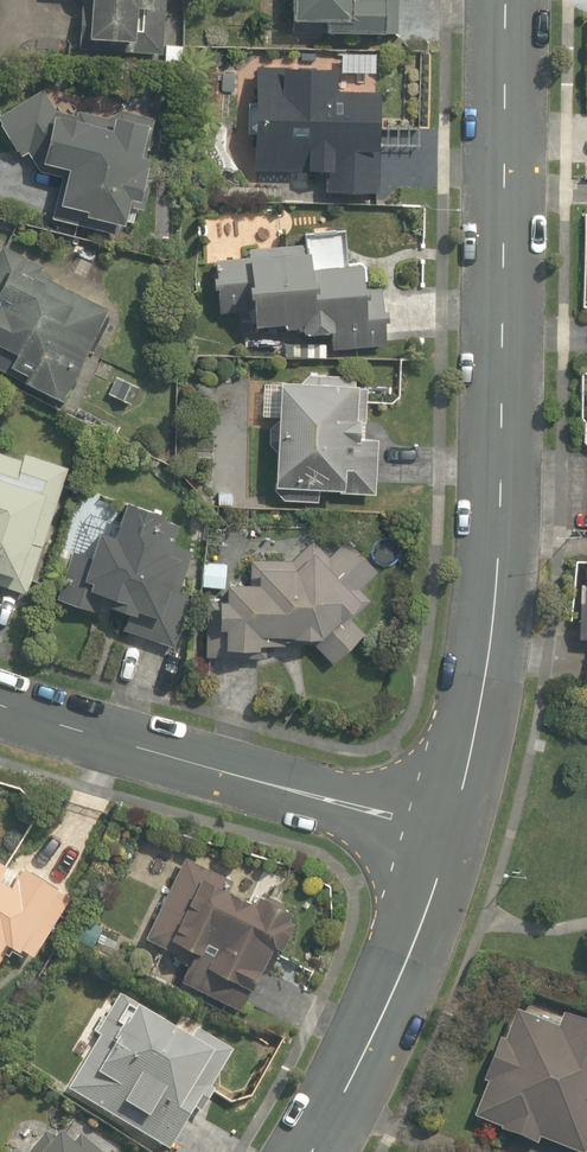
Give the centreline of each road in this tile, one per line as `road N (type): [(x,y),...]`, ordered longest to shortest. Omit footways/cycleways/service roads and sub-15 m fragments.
road 1 (tertiary): [(507,0),(495,598),(481,713),(451,834)]
road 2 (residential): [(451,834),(0,704)]
road 3 (tertiary): [(451,834),(426,917),(311,1151)]

